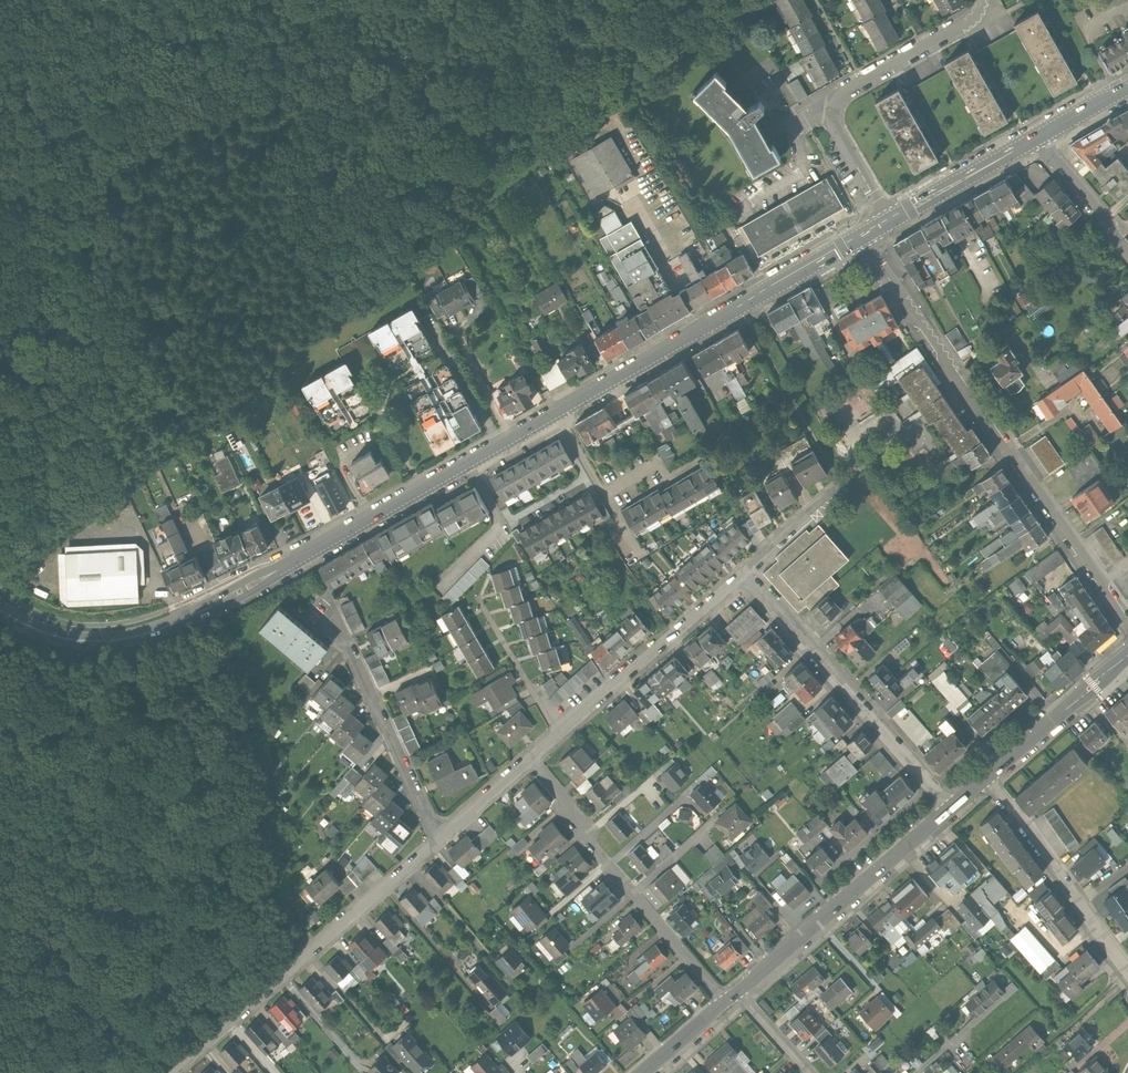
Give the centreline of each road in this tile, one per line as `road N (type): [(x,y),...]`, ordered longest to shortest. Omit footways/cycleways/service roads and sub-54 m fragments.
road 1 (secondary): [(0,609),(80,641),(122,640),(182,621),(425,492),(870,234)]
road 2 (residential): [(870,234),(1127,620)]
road 3 (residential): [(175,1072),(439,841)]
road 4 (residential): [(533,758),(573,806),(576,822),(730,1003)]
road 5 (residential): [(955,808),(744,575)]
road 6 (residential): [(889,222),(835,128),(832,102),(981,10)]
road 7 (secondary): [(955,808),(742,992)]
road 8 (residential): [(533,758),(744,575)]
road 9 (residential): [(439,841),(328,589)]
road 10 (secondary): [(1127,660),(990,778)]
road 11 (secondary): [(889,222),(1044,134)]
road 12 (residential): [(744,575),(862,470)]
road 13 (residential): [(990,778),(1079,903)]
road 14 (residential): [(1127,236),(1044,134)]
road 15 (residential): [(439,841),(533,758)]

